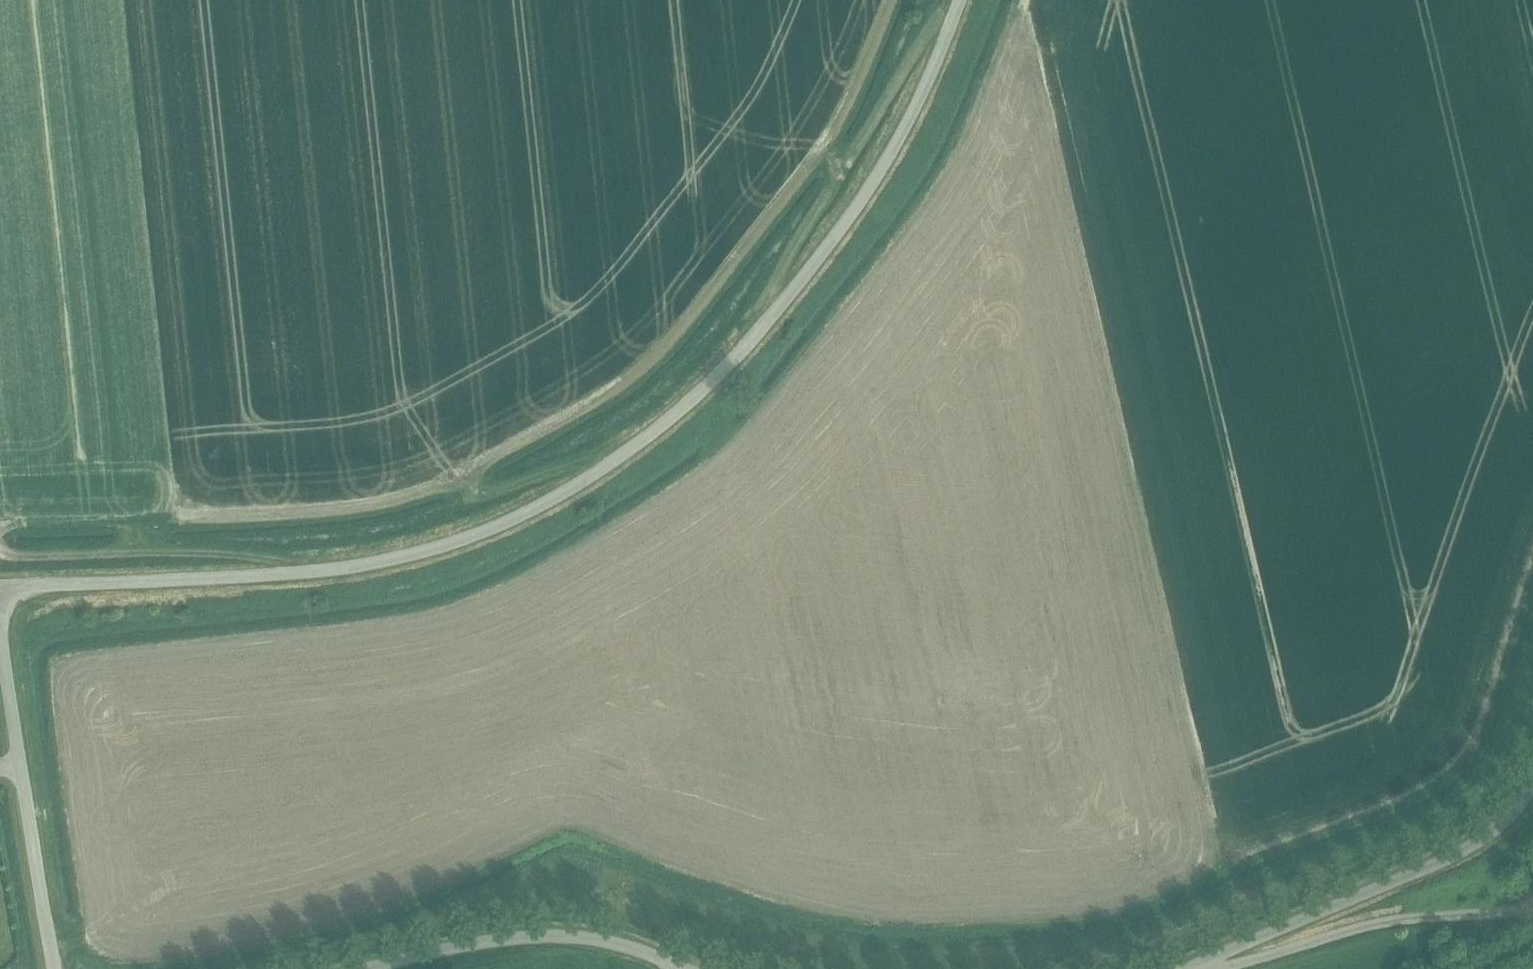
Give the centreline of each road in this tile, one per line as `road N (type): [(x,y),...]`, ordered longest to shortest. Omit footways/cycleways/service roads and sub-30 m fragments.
road 1 (unclassified): [(0,586),(337,569),(457,541),(560,498),(679,414),(769,323),(893,152),(960,0)]
road 2 (unclassified): [(1187,968),(1444,861),(1501,825),(1532,788)]
road 3 (unclassified): [(362,968),(478,941),(546,935),(613,942),(684,968)]
road 4 (unclassified): [(1211,968),(1370,925),(1532,902)]
road 5 (unclassified): [(54,968),(0,646)]
road 6 (track): [(461,454),(471,490),(484,496),(589,456),(614,462)]

